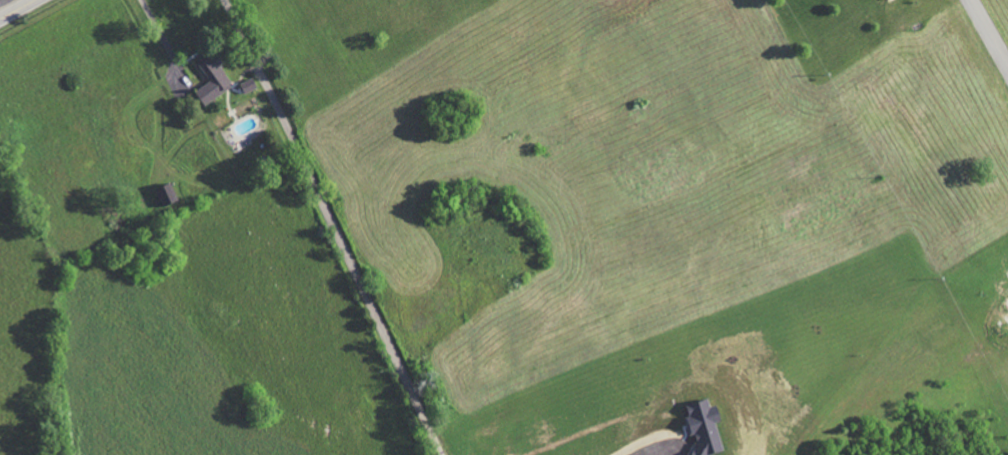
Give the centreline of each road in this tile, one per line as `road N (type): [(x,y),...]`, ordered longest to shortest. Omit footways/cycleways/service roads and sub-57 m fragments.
road 1 (residential): [(444,454),(228,0)]

